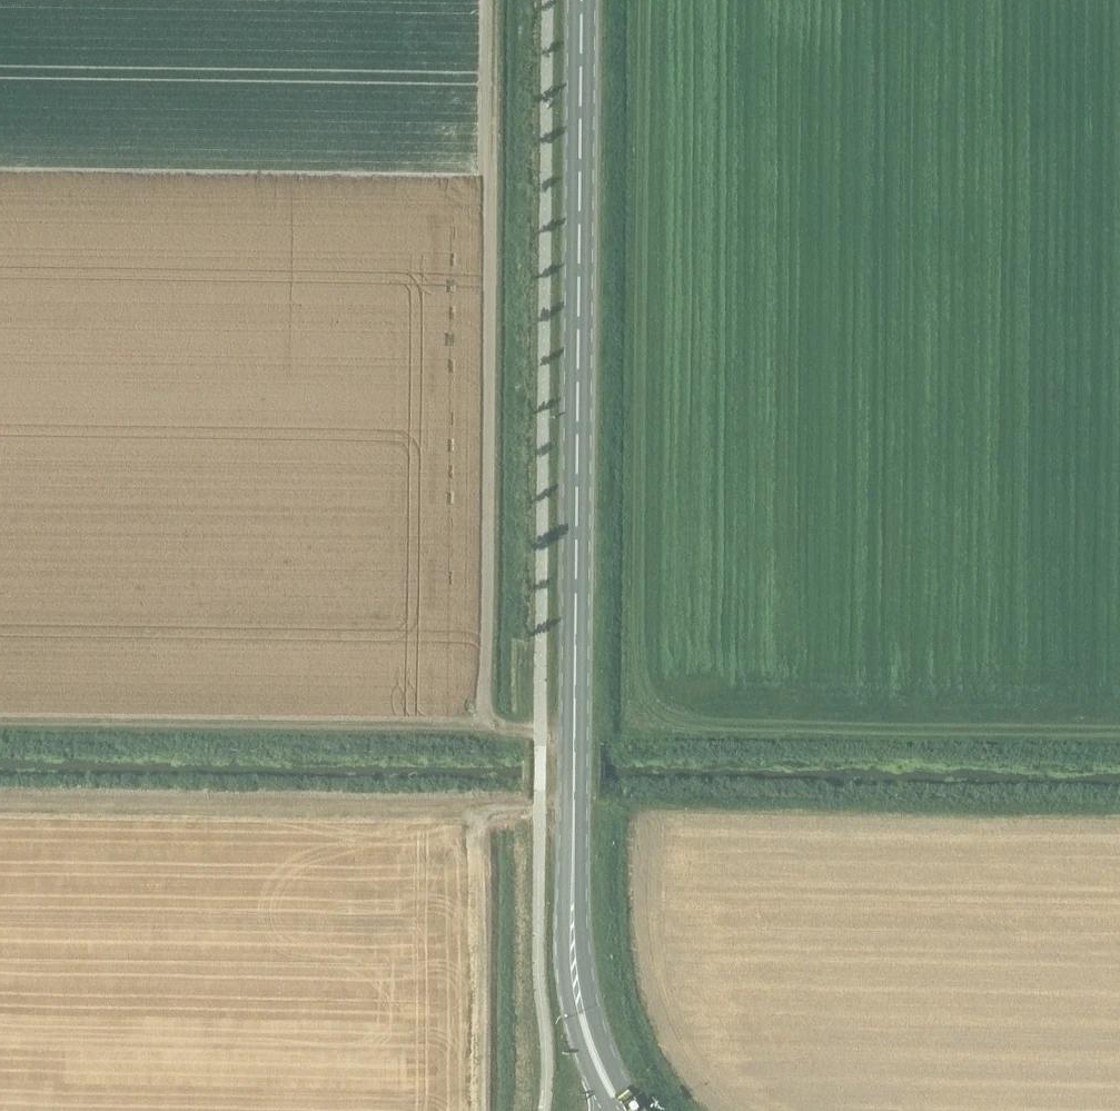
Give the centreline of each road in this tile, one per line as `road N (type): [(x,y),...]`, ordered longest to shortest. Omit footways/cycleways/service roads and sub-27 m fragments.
road 1 (secondary): [(572,900),(581,0)]
road 2 (secondary): [(635,1110),(596,1028),(572,900)]
road 3 (secondary): [(572,900),(564,915),(568,1000),(610,1110)]

